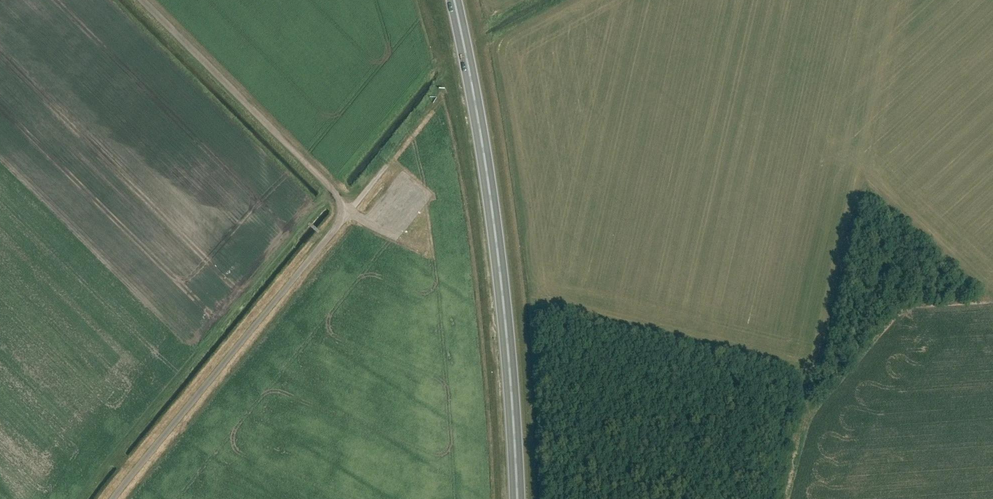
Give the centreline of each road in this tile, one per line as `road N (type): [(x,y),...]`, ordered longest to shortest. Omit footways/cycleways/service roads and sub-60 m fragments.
road 1 (track): [(108,498),(345,212),(332,188),(142,0)]
road 2 (trunk): [(516,498),(501,279),(453,0)]
road 3 (track): [(786,498),(814,374)]

